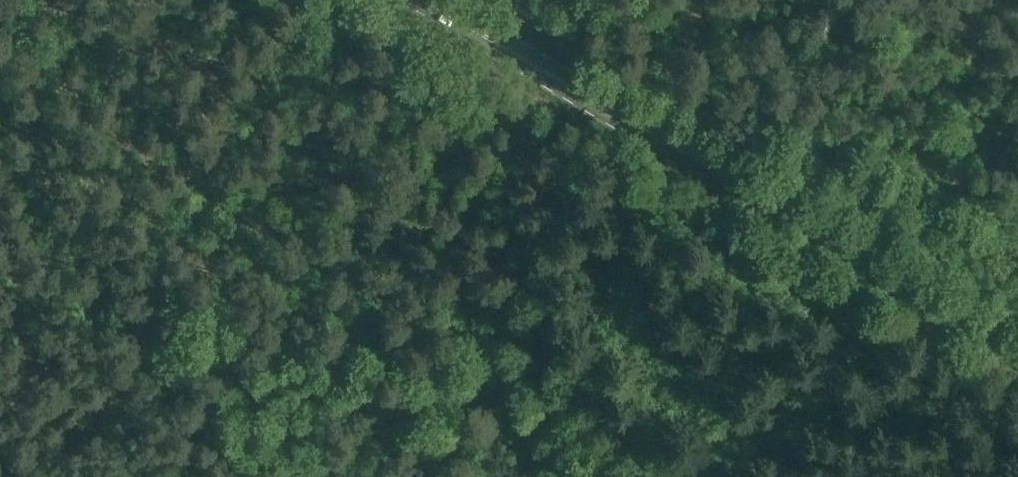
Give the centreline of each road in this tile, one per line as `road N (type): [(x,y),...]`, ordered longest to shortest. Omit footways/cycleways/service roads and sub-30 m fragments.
road 1 (primary): [(1017,350),(425,0)]
road 2 (track): [(494,353),(273,237),(0,14)]
road 3 (track): [(699,476),(494,353)]

